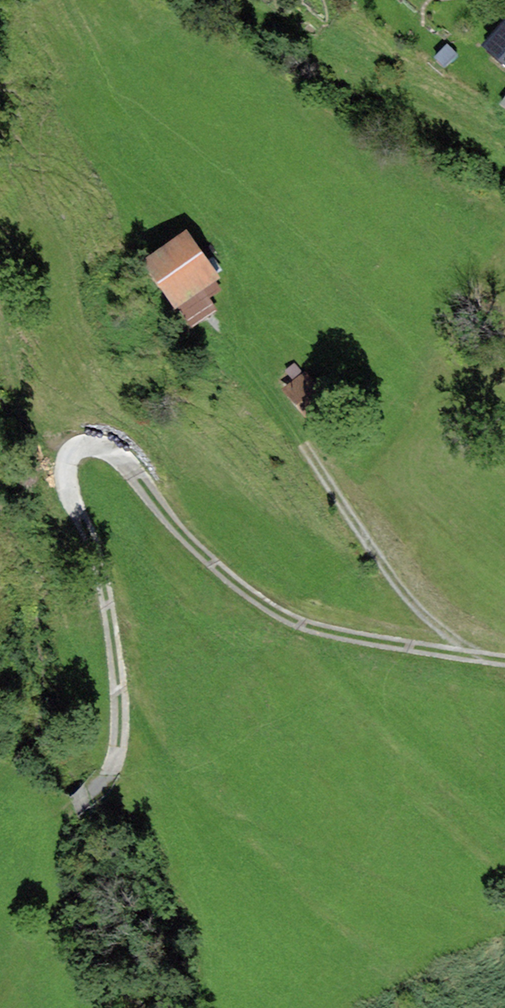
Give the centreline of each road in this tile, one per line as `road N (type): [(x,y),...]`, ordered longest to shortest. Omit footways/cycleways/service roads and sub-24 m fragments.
road 1 (track): [(504,663),(329,635),(282,615),(186,540),(116,449),(77,445),(64,454),(60,469),(104,593),(118,722),(114,770),(96,795),(29,838)]
road 2 (track): [(469,658),(420,616),(378,562),(216,322)]

